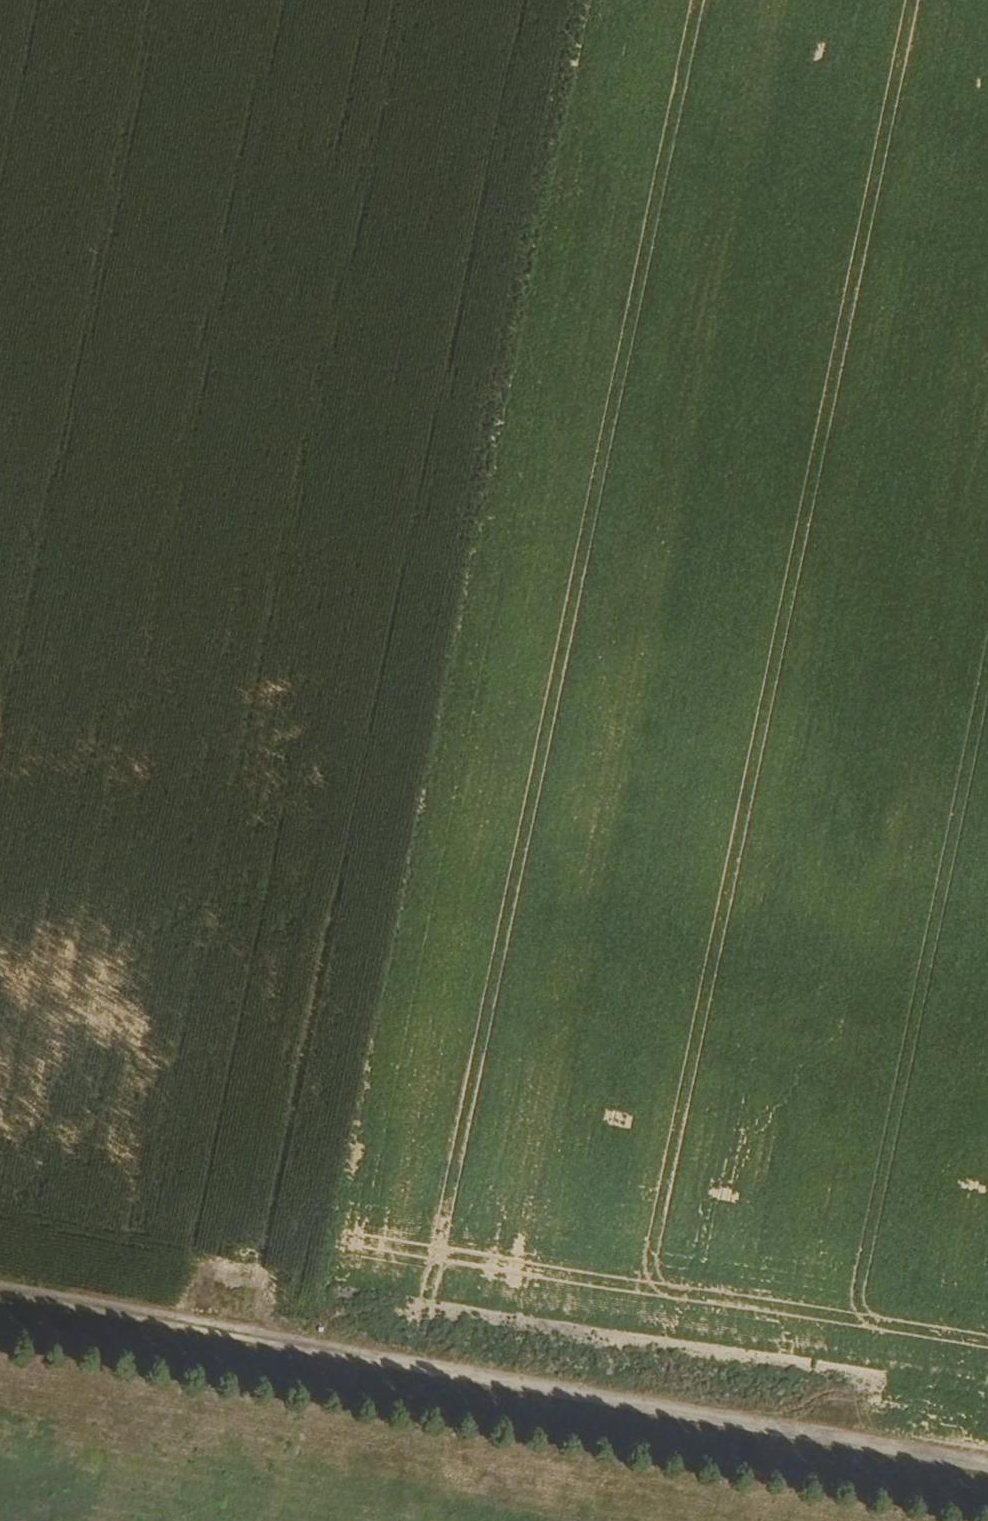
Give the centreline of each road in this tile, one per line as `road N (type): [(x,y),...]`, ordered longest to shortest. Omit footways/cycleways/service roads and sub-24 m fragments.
road 1 (track): [(0,1294),(987,1467)]

